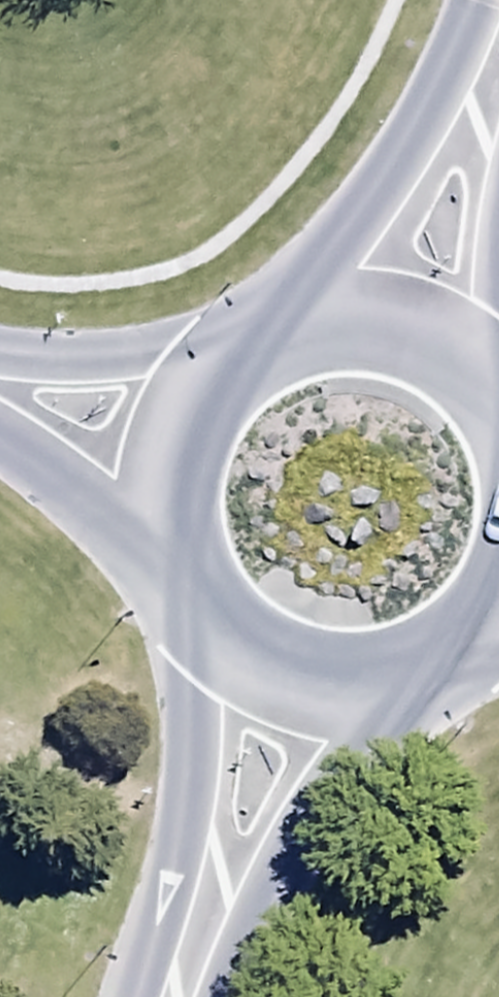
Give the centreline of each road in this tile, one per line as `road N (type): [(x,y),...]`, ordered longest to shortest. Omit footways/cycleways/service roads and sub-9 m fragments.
road 1 (tertiary): [(179,996),(281,680)]
road 2 (tertiary): [(178,456),(200,400),(241,358),(293,332),(350,322),(408,330)]
road 3 (tertiary): [(498,65),(408,330)]
road 4 (tertiary): [(281,680),(223,643),(183,587),(165,520),(178,456)]
road 5 (tertiary): [(498,620),(466,656),(408,686),(344,694),(281,680)]
road 6 (residential): [(178,456),(0,397)]

